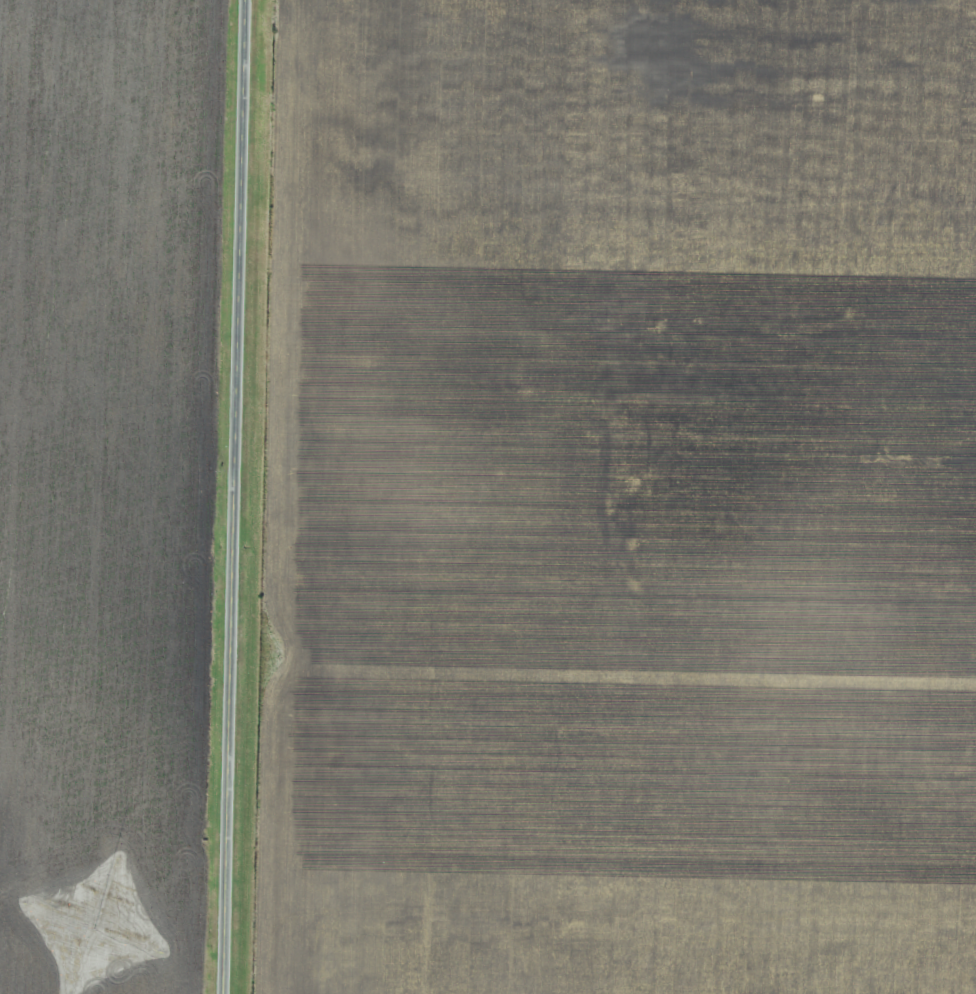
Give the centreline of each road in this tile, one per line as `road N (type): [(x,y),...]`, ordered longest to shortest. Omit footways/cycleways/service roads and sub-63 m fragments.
road 1 (secondary): [(245,0),(224,993)]

